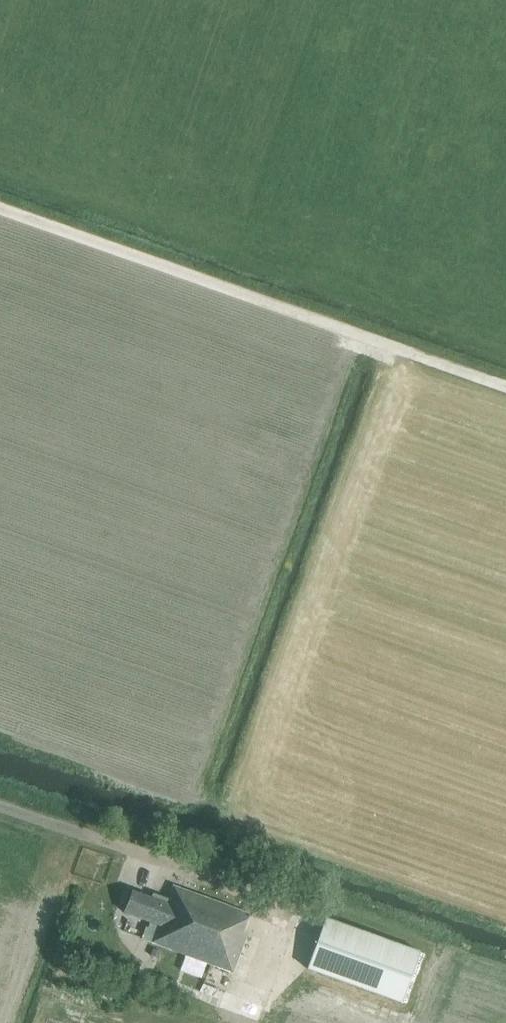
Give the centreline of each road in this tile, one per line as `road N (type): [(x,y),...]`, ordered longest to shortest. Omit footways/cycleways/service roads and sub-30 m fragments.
road 1 (track): [(505,387),(0,208)]

